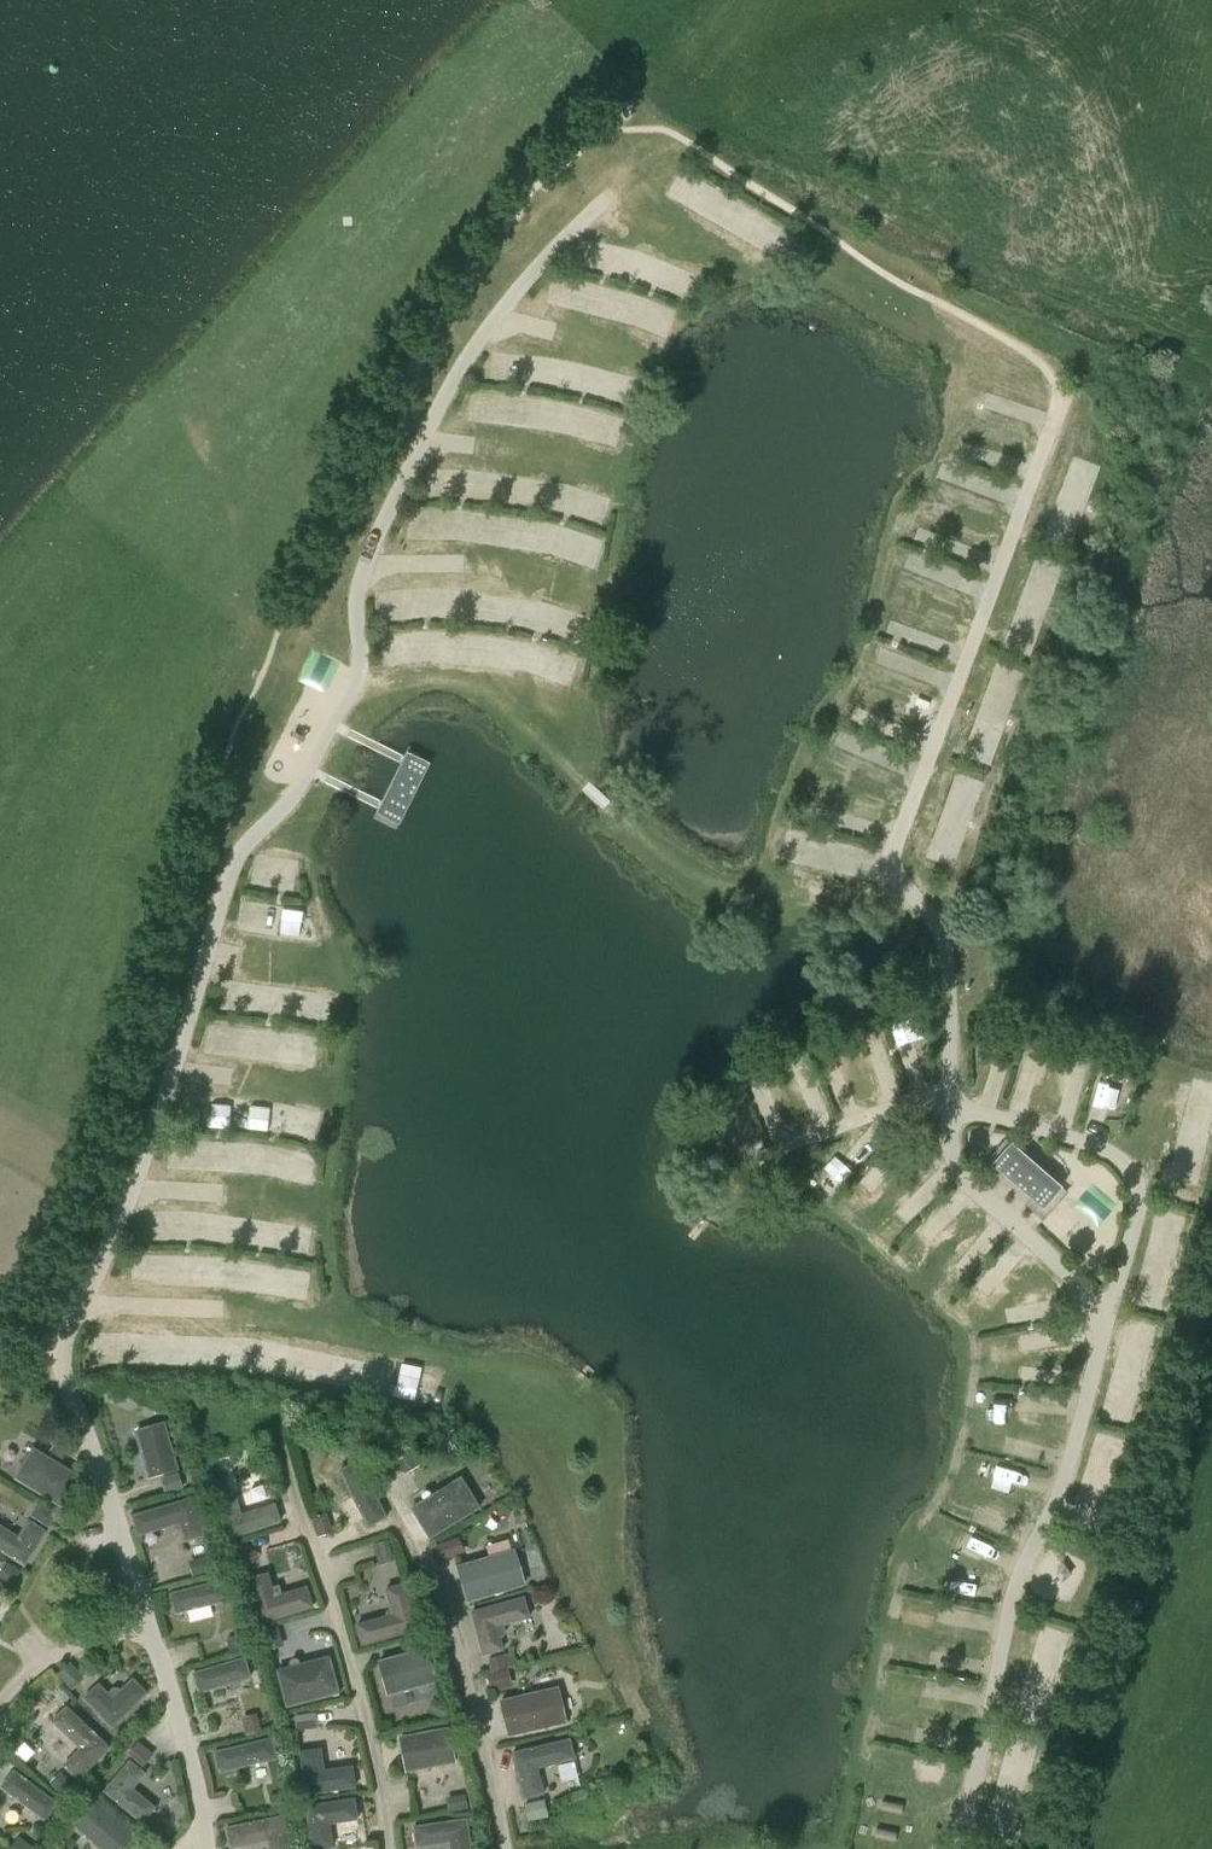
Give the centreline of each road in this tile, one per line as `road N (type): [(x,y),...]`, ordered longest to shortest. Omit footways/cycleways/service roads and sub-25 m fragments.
road 1 (track): [(352,688),(428,680),(483,688),(616,818),(704,884),(913,891)]
road 2 (track): [(87,1292),(550,1386)]
road 3 (track): [(365,572),(566,581)]
road 4 (track): [(132,1178),(313,1203)]
road 5 (track): [(420,444),(596,464)]
road 6 (track): [(175,1071),(318,1089)]
road 7 (track): [(609,195),(729,261)]
road 8 (track): [(496,316),(623,363)]

